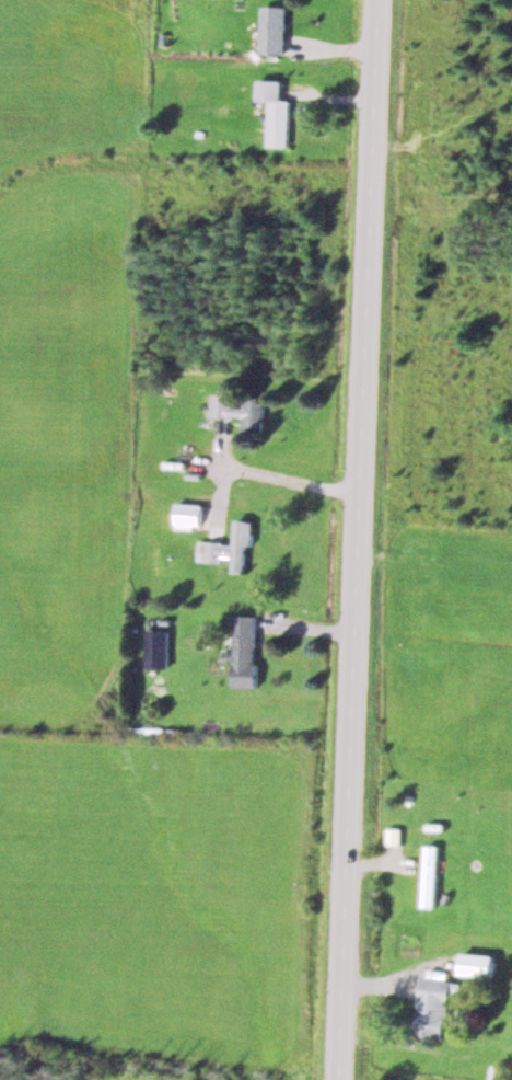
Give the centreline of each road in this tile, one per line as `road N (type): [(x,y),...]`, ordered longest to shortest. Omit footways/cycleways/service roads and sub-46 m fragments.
road 1 (tertiary): [(337,1079),(380,0)]

